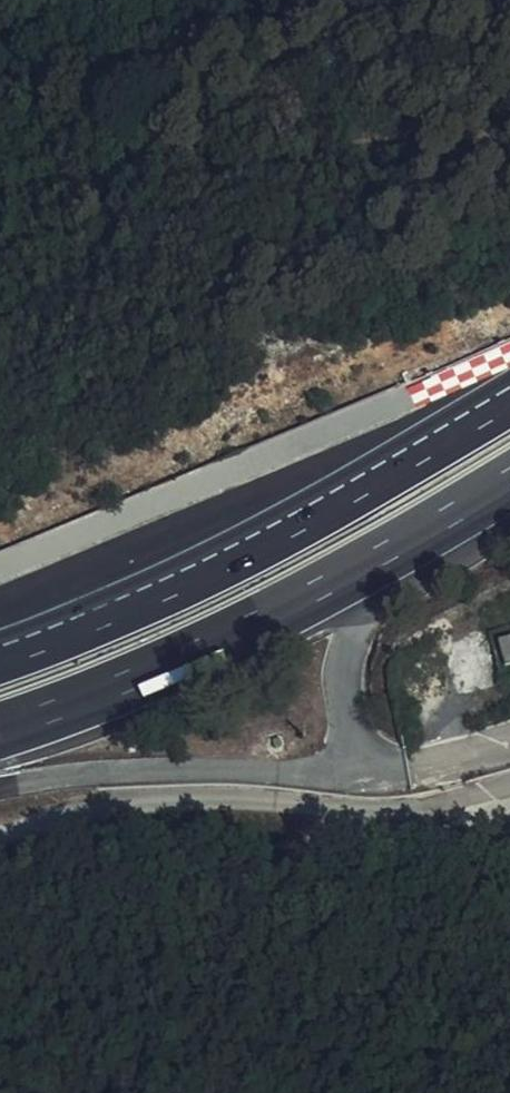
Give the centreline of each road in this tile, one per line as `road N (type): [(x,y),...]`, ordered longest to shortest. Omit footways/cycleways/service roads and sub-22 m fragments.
road 1 (motorway): [(509,402),(157,594),(0,659)]
road 2 (motorway): [(0,731),(165,667),(273,615),(509,480)]
road 3 (unclassified): [(509,786),(368,808),(114,804),(0,837)]

